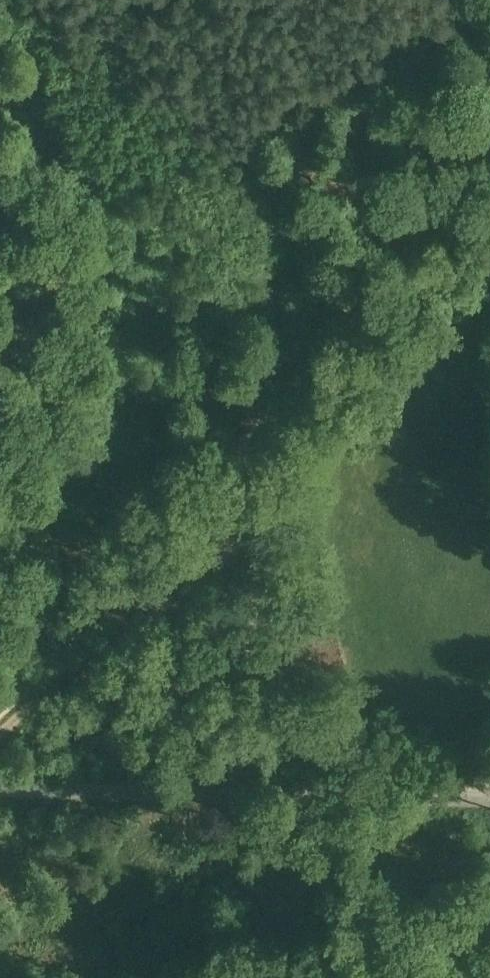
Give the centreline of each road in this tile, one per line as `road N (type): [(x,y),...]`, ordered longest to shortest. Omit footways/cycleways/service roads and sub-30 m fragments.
road 1 (track): [(0,27),(124,271),(240,453),(275,543),(305,704),(365,784)]
road 2 (track): [(0,734),(271,412),(423,243),(489,183)]
road 3 (track): [(489,791),(365,784),(0,797)]

